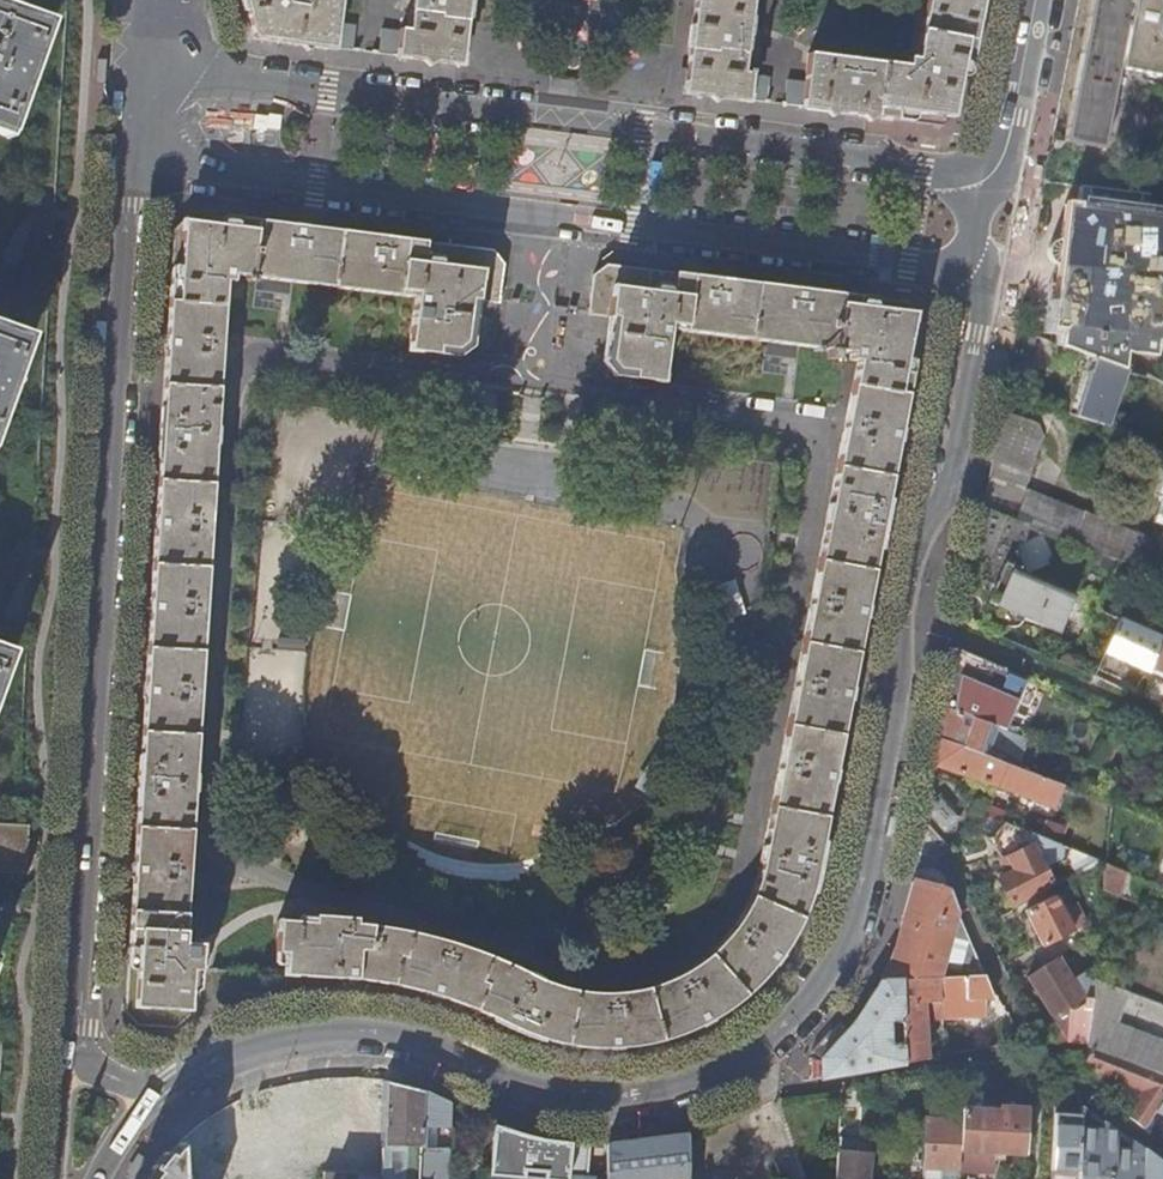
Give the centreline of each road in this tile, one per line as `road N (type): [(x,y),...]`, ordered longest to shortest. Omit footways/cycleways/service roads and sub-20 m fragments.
road 1 (residential): [(532,381),(272,355),(248,362),(233,384),(209,822),(233,859),(276,879),(443,930),(513,940),(564,971),(616,977),(660,965),(720,926),(747,872),(822,438),(790,423),(576,388)]
road 2 (tertiary): [(171,1088),(253,1051),(355,1038),(402,1047),(540,1100),(616,1109),(705,1087),(760,1061),(815,999),(857,918),(923,618),(983,273)]
road 3 (tertiary): [(140,165),(72,1044)]
road 4 (tertiary): [(1004,174),(145,73)]
road 5 (tertiary): [(554,216),(983,273)]
road 6 (tertiary): [(140,165),(554,216)]
road 7 (tertiary): [(1004,174),(1036,0)]
road 8 (residential): [(554,216),(532,381)]
road 9 (tertiary): [(72,1044),(58,1178)]

